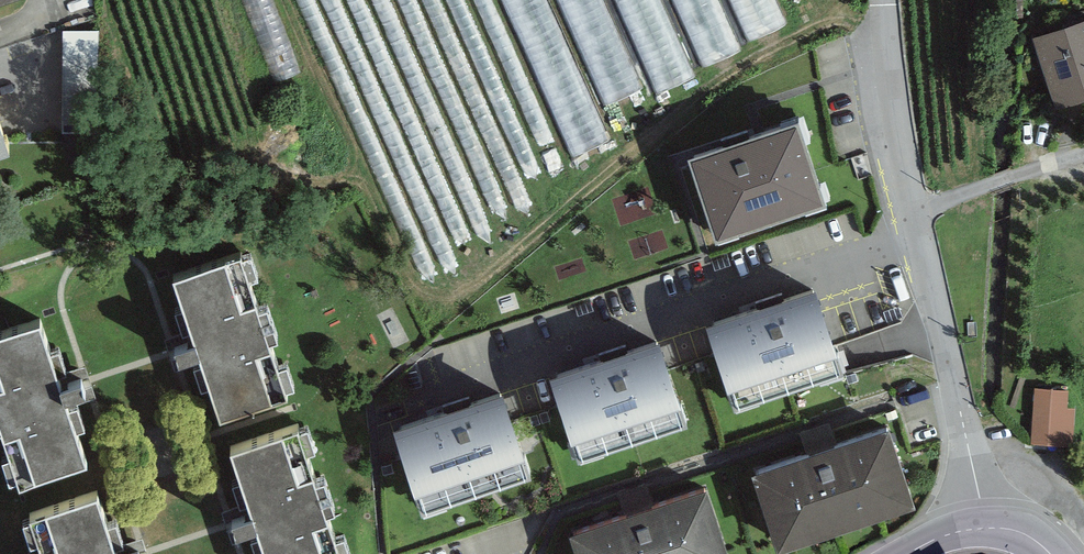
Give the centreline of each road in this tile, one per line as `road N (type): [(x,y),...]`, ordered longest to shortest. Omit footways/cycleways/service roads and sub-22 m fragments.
road 1 (unclassified): [(889,0),(912,210),(982,527)]

